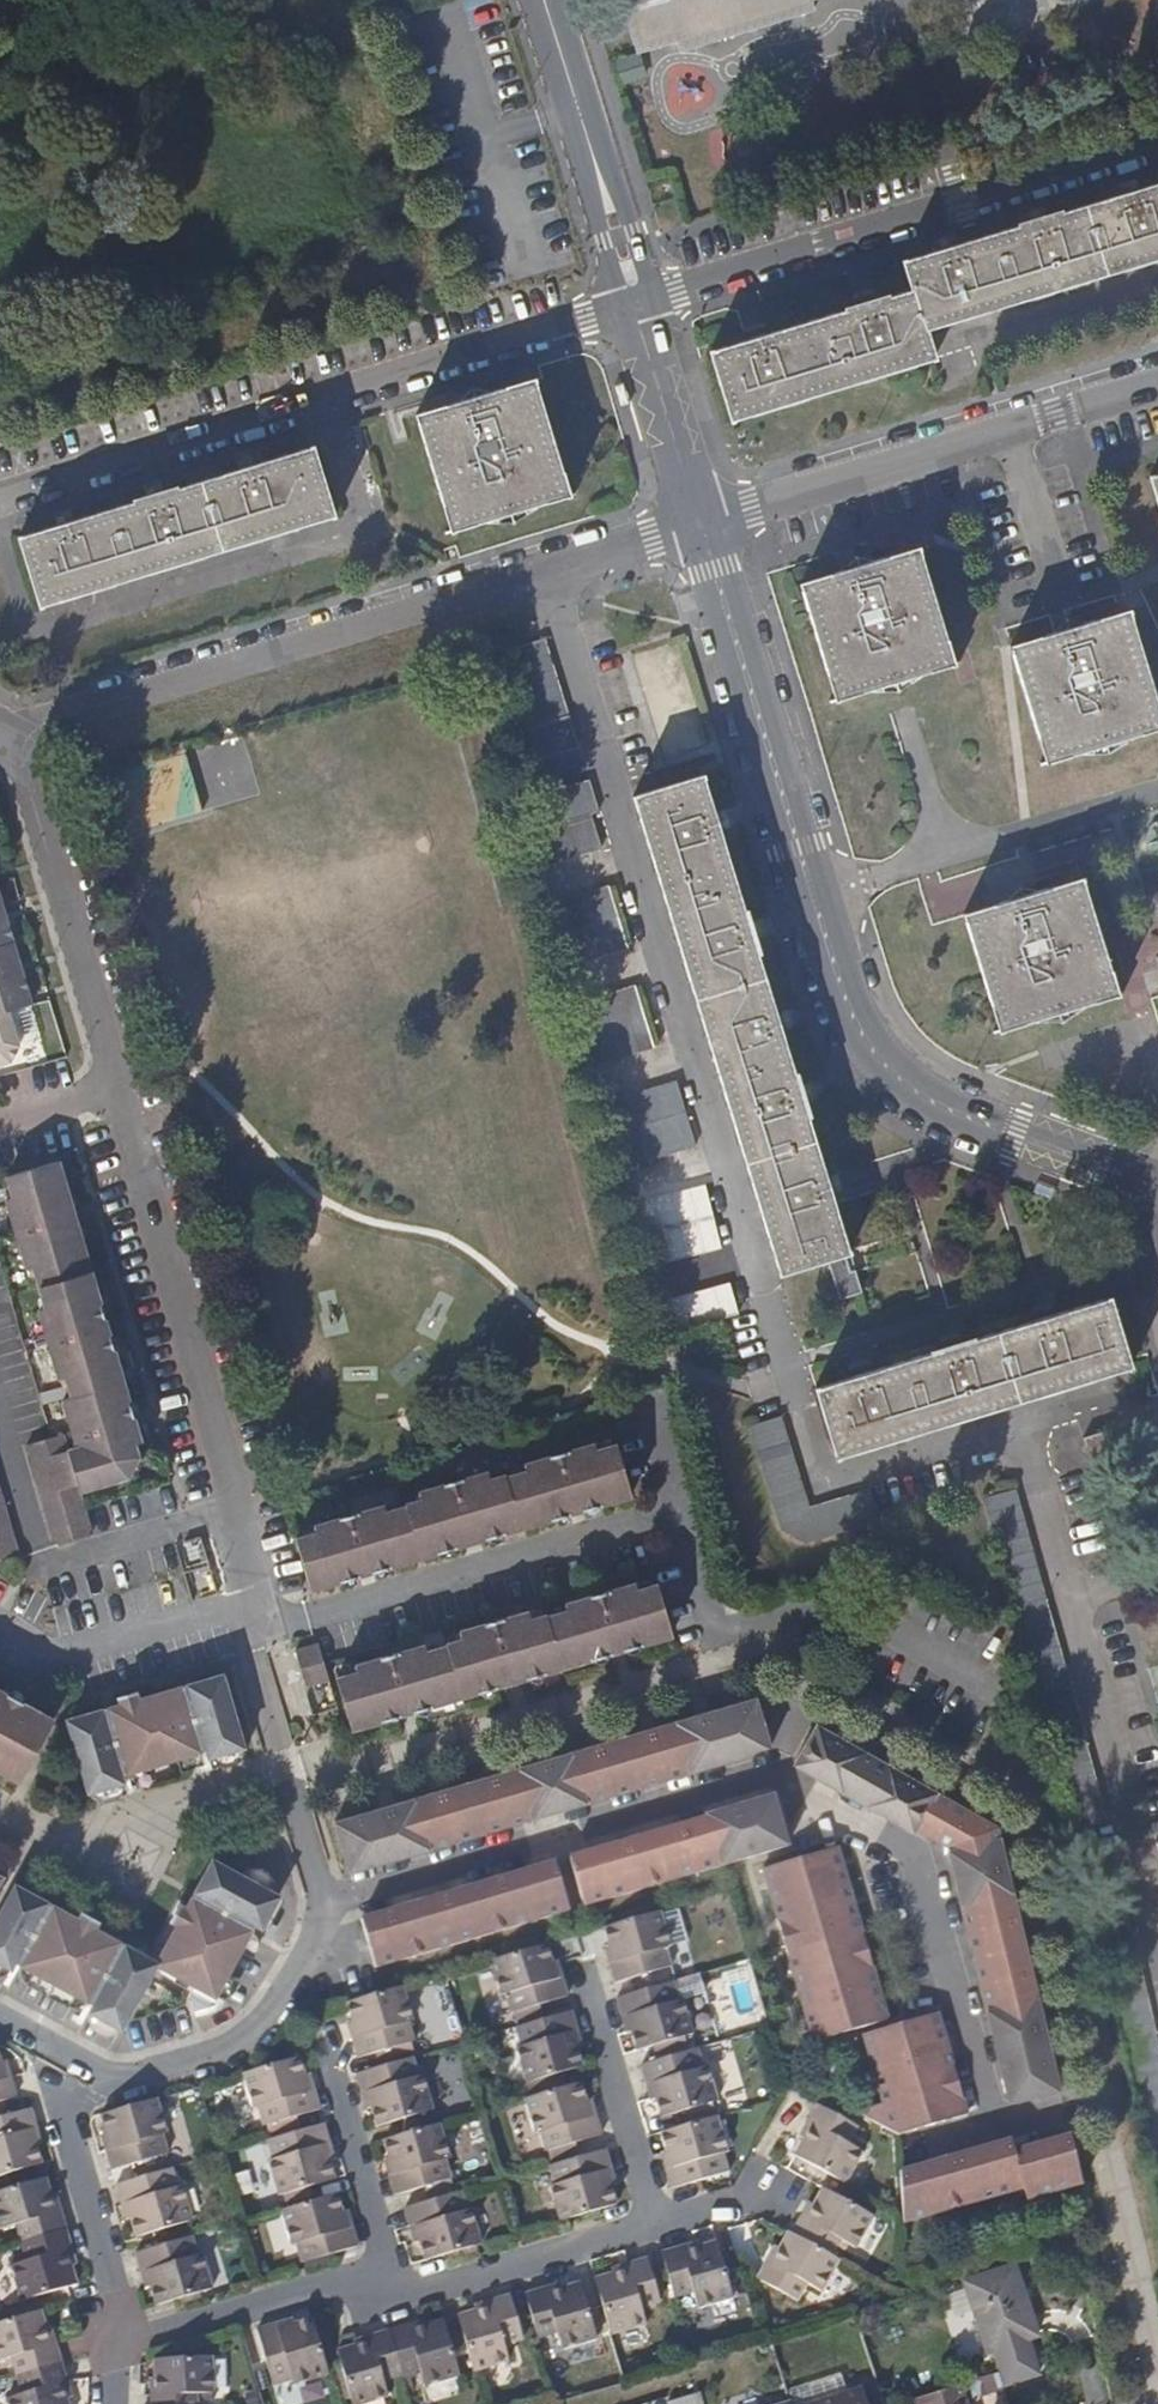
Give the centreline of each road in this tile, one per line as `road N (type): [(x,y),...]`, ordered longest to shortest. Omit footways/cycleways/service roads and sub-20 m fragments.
road 1 (residential): [(545,577),(821,1480),(1024,1423),(1157,1954)]
road 2 (residential): [(320,1908),(762,1782),(919,1863),(994,2134)]
road 3 (residential): [(704,527),(855,1024),(881,1061),(924,1097),(1157,1190)]
road 4 (residential): [(636,301),(0,489)]
road 5 (residential): [(14,744),(545,577)]
road 6 (residential): [(636,301),(1157,133)]
road 7 (residential): [(704,527),(1157,383)]
road 8 (residential): [(238,1513),(114,1086)]
road 9 (residential): [(262,1600),(308,1617),(675,1517)]
road 10 (residential): [(0,2024),(92,2066),(146,2069),(214,2048),(269,1997),(320,1908)]
road 11 (residential): [(675,1517),(702,1614),(751,1626),(829,1610),(958,1686)]
road 12 (residential): [(114,1086),(14,744)]
road 13 (residential): [(0,1421),(45,1558),(57,1565),(238,1513)]
road 14 (residential): [(320,1908),(251,1653),(262,1600)]
road 15 (residential): [(545,0),(636,301)]
road 16 (residential): [(125,2338),(297,2294),(401,2292)]
road 17 (residential): [(657,2234),(587,1963)]
road 18 (residential): [(262,1600),(82,1655),(56,1655),(0,1626)]
road 19 (residential): [(401,2292),(320,2030)]
road 20 (residential): [(401,2292),(657,2234)]
road 21 (residential): [(636,301),(704,527)]
road 22 (residential): [(65,2110),(125,2338)]
road 23 (residential): [(545,577),(704,527)]
road 24 (residential): [(657,2234),(739,2210),(771,2190)]

